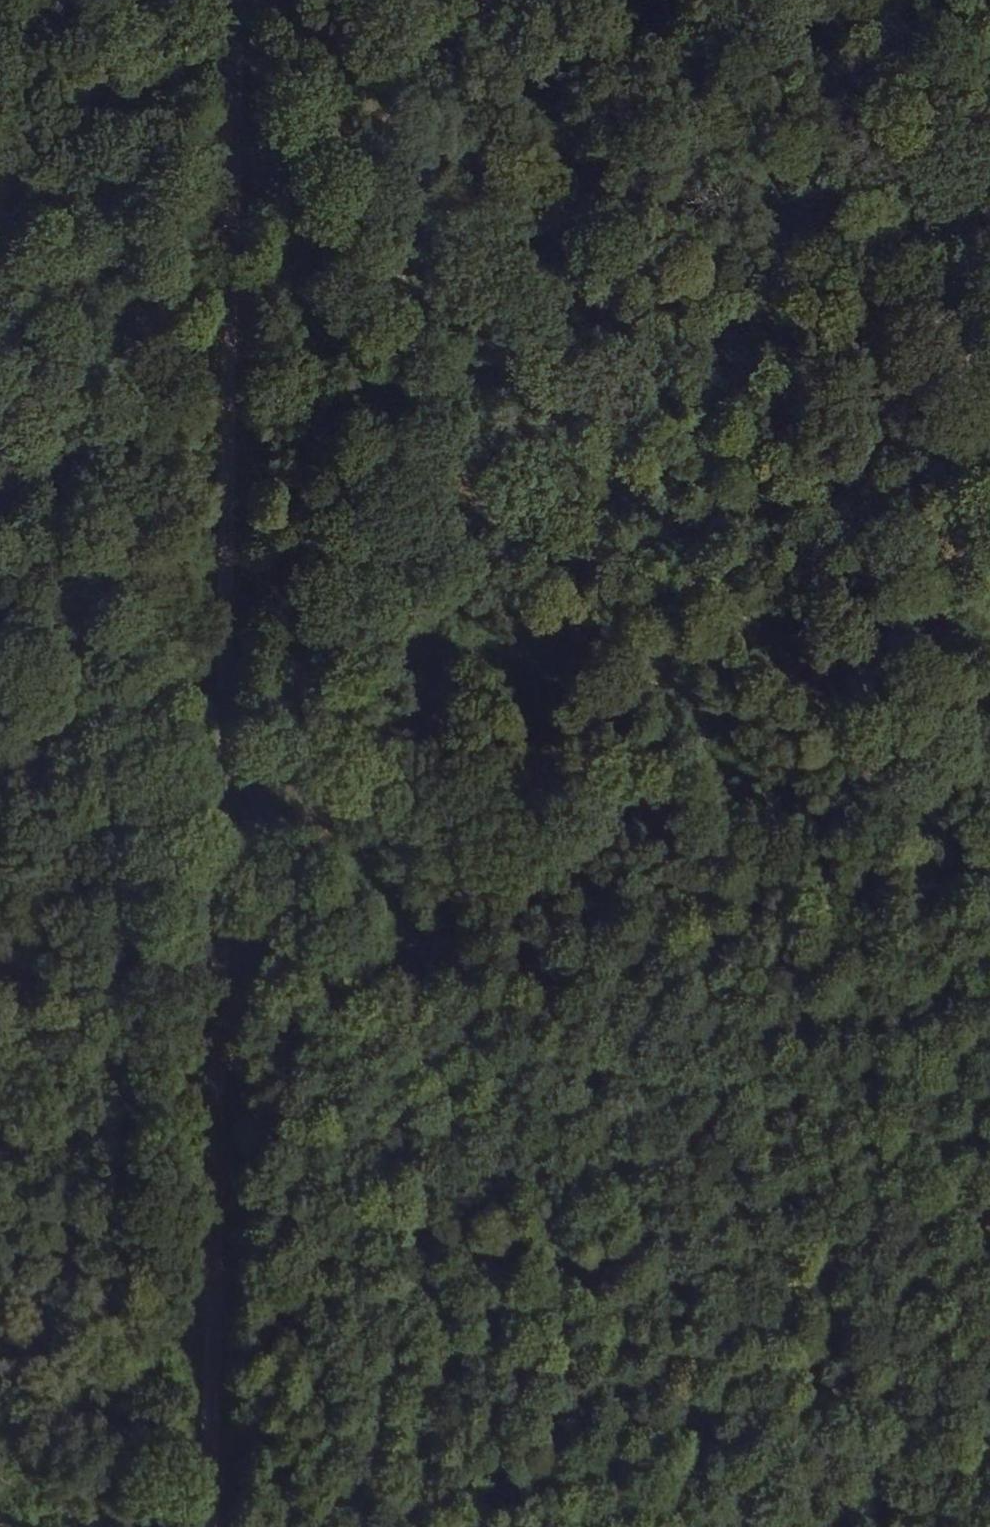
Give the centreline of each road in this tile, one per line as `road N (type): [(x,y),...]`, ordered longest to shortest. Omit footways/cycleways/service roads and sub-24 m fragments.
road 1 (track): [(217,1526),(237,987),(247,0)]

